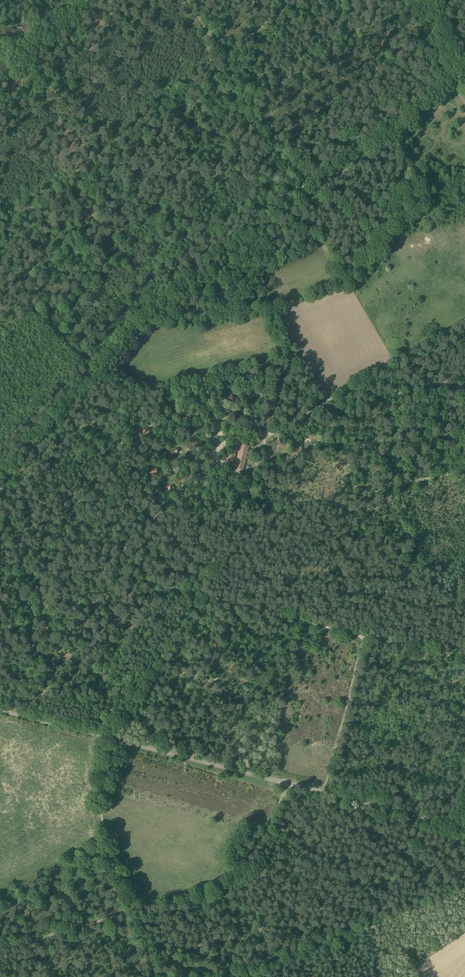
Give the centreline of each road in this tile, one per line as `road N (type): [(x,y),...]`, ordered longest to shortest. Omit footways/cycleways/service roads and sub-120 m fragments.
road 1 (track): [(464,320),(269,435),(124,389)]
road 2 (unclassified): [(464,829),(111,741)]
road 3 (track): [(464,469),(254,518),(199,593)]
road 4 (track): [(216,598),(177,764),(280,795)]
road 5 (track): [(464,887),(237,976)]
road 6 (unclassified): [(154,976),(103,820),(111,741)]
road 7 (track): [(199,593),(32,551),(0,566)]
road 8 (track): [(371,634),(216,598)]
road 9 (track): [(134,910),(0,949)]

